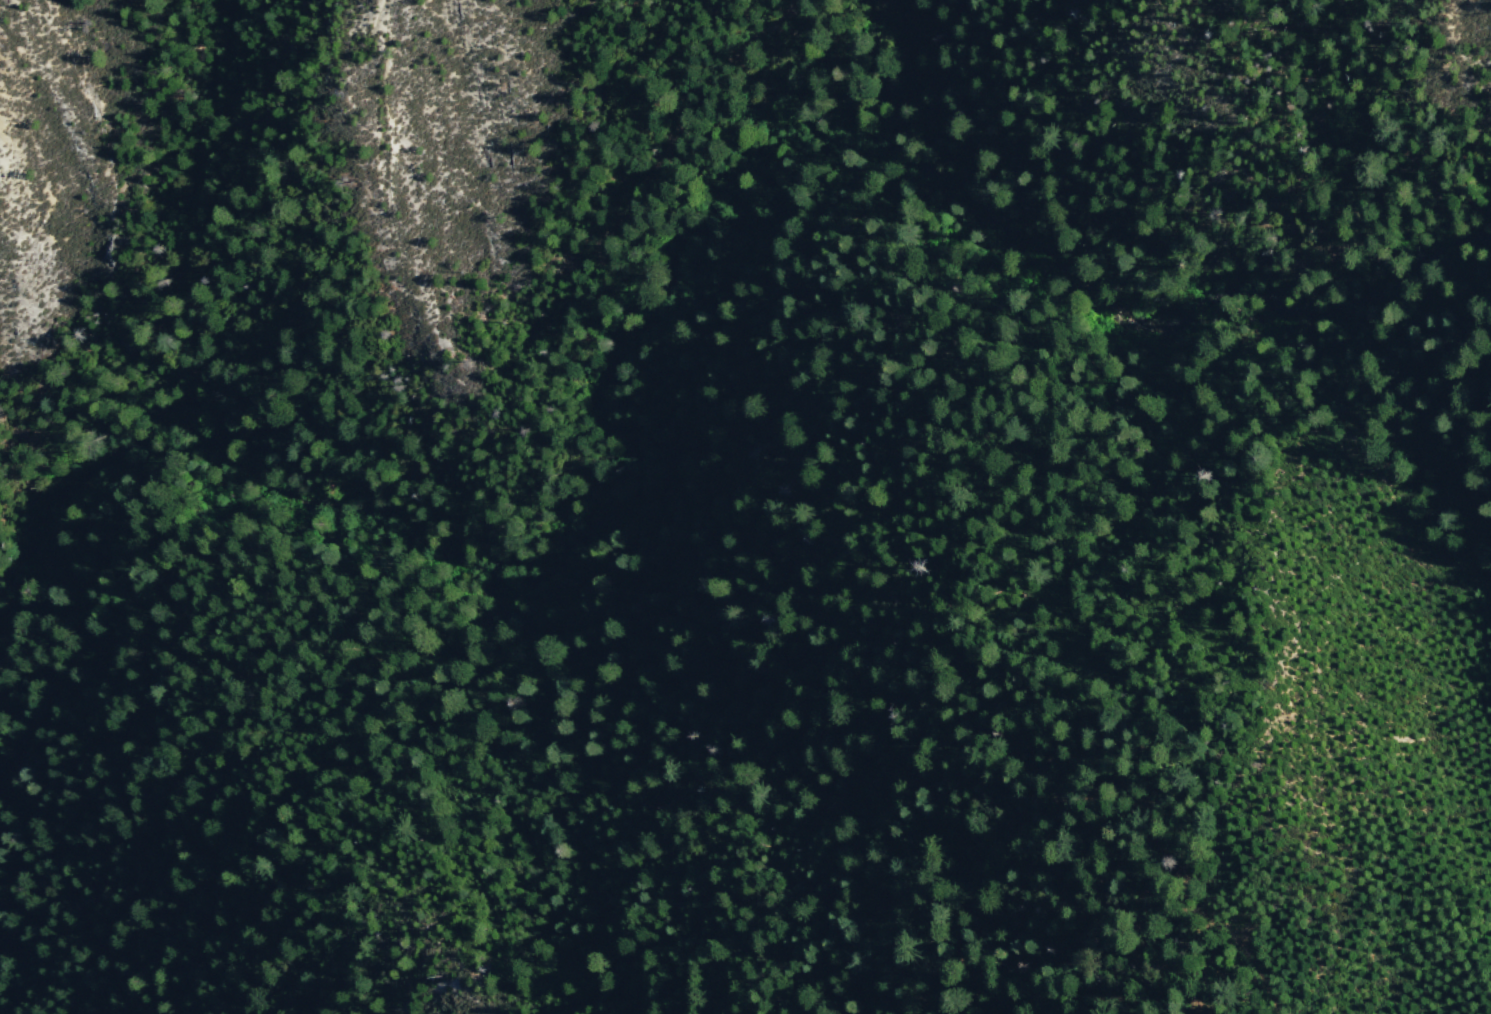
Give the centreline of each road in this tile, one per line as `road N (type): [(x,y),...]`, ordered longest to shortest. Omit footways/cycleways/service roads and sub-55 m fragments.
road 1 (track): [(362,0),(355,63),(364,230),(437,376)]

